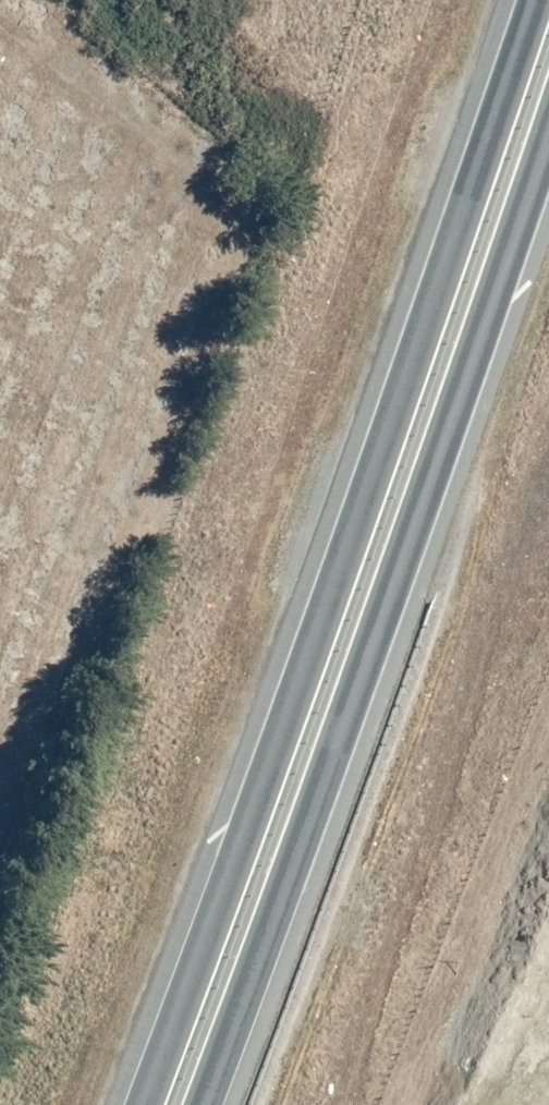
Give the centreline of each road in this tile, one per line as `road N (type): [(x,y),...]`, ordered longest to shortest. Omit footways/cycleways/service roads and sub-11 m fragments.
road 1 (trunk): [(151,1104),(426,340),(538,0)]
road 2 (trunk): [(548,151),(388,641),(216,1104)]

